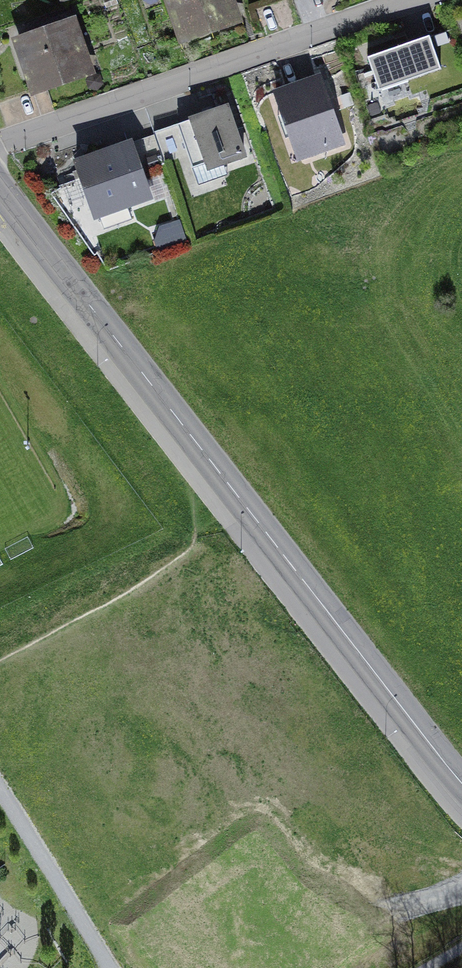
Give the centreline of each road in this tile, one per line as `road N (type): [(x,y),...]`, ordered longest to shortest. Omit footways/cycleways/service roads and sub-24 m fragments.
road 1 (residential): [(0,189),(461,783)]
road 2 (residential): [(0,144),(413,0)]

